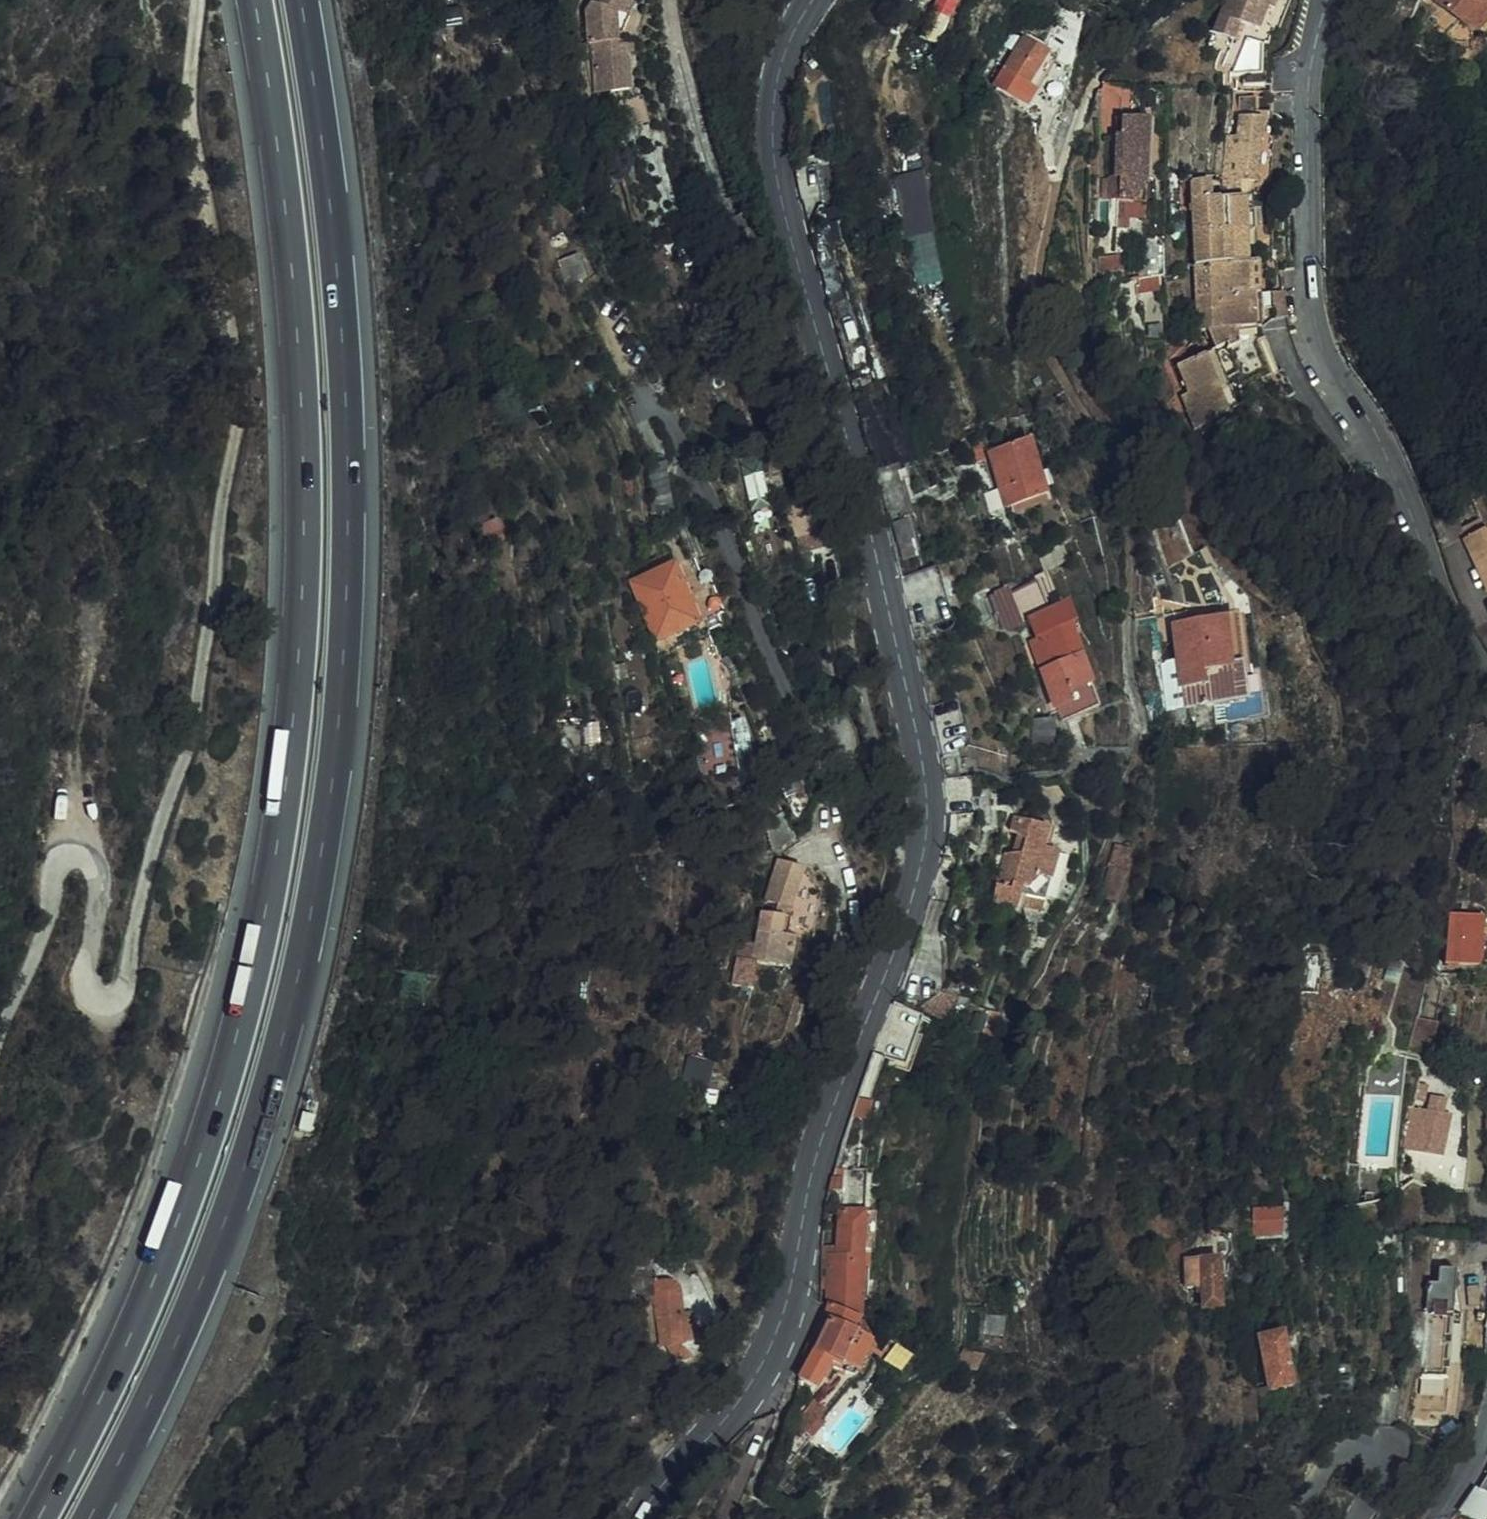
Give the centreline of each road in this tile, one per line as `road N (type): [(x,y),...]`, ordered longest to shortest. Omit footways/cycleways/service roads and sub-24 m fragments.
road 1 (secondary): [(636,1518),(757,1371),(787,1296),(813,1144),(925,849),(923,766),(890,611),(785,218),(774,137),(778,69),(811,0)]
road 2 (motorway): [(254,0),(286,216),(303,462),(301,616),(279,830),(248,993),(205,1140),(133,1330),(38,1518)]
road 3 (motorway): [(90,1518),(229,1213),(296,989),(327,819),(345,643),(347,412),(331,203),(302,0)]
road 4 (track): [(0,1041),(52,871),(75,857),(96,873),(90,986),(109,999),(125,983),(148,861),(191,740),(244,393),(192,83),(198,0)]
road 5 (tertiary): [(1486,681),(1308,313),(1306,152),(1324,0)]

